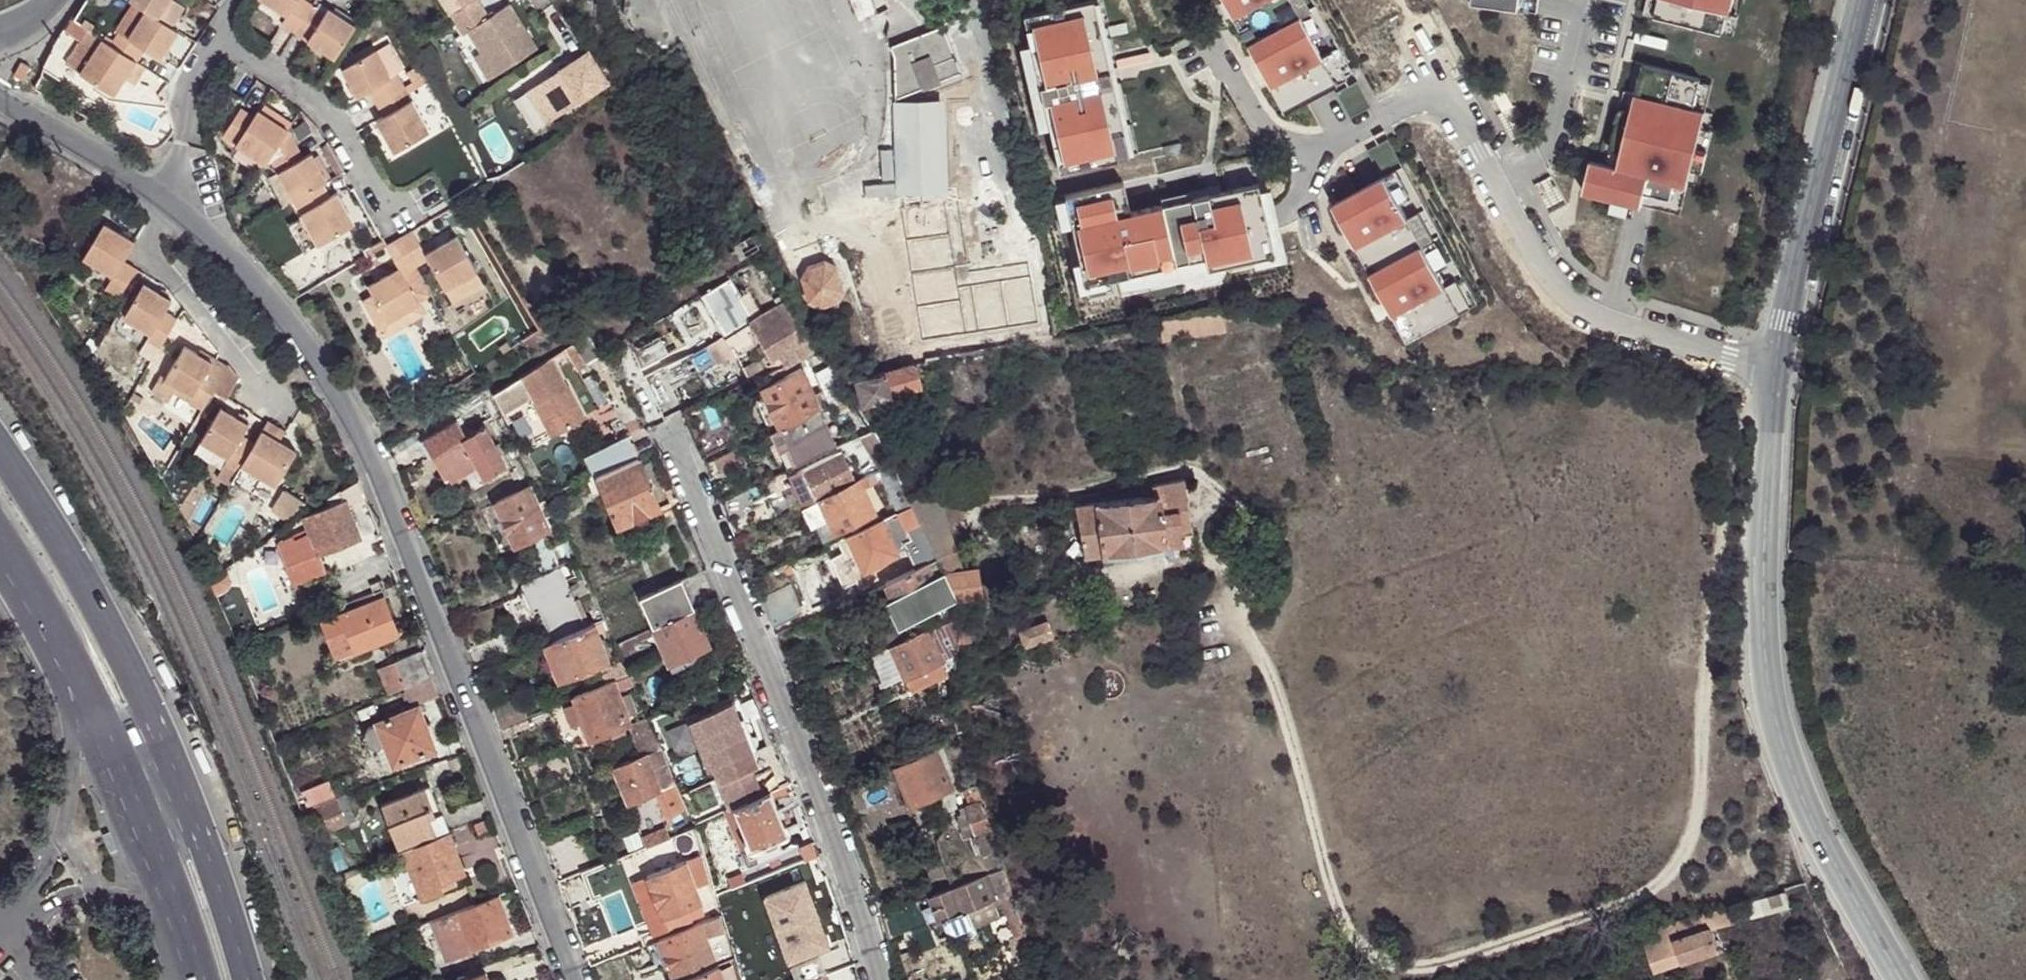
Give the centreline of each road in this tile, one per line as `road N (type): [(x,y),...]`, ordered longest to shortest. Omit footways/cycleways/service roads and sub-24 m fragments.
road 1 (track): [(1774,372),(1742,423),(1701,719),(1698,807),(1676,870),(1619,910),(1428,969),(1385,968),(1355,949),(1224,567),(1122,574)]
road 2 (residential): [(0,102),(164,202),(248,272),(303,337),(366,459),(574,979)]
road 3 (residential): [(1774,372),(1761,639),(1776,735),(1822,850),(1899,979)]
road 4 (residential): [(876,979),(851,891),(668,427)]
road 5 (residential): [(1409,20),(1560,289),(1615,321),(1774,372)]
road 6 (residential): [(1861,0),(1774,372)]
road 7 (secondary): [(158,728),(99,601),(0,444)]
road 8 (secondary): [(249,979),(158,728)]
road 9 (secondary): [(96,718),(176,923)]
road 10 (residential): [(96,718),(76,732),(58,831),(22,913)]
road 11 (secondary): [(0,551),(96,718)]
road 12 (residential): [(22,913),(83,890),(134,900),(176,923)]

